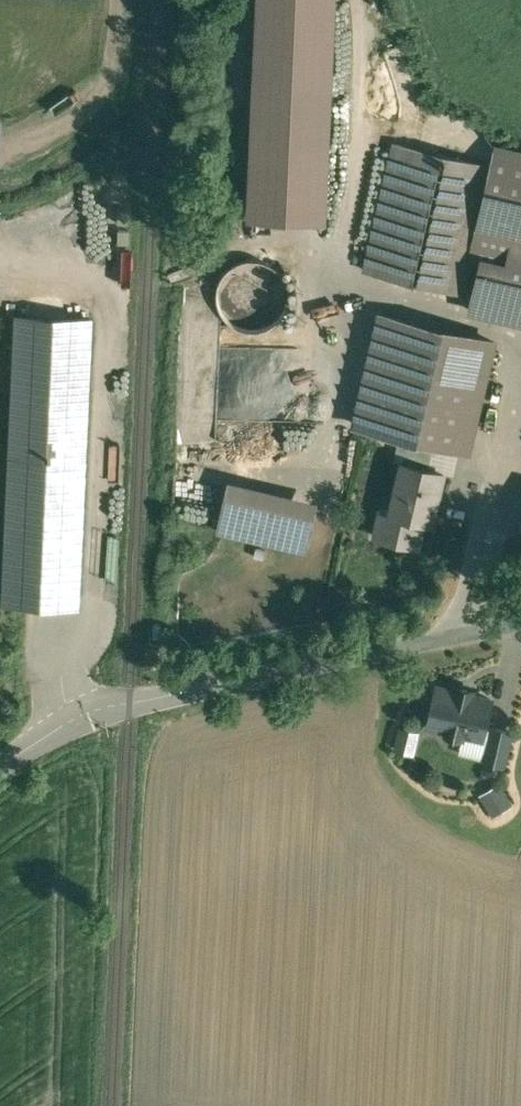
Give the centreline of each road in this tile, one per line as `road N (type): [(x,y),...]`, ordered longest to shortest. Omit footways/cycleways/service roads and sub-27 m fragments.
road 1 (unclassified): [(520,614),(247,682),(102,706),(0,768)]

